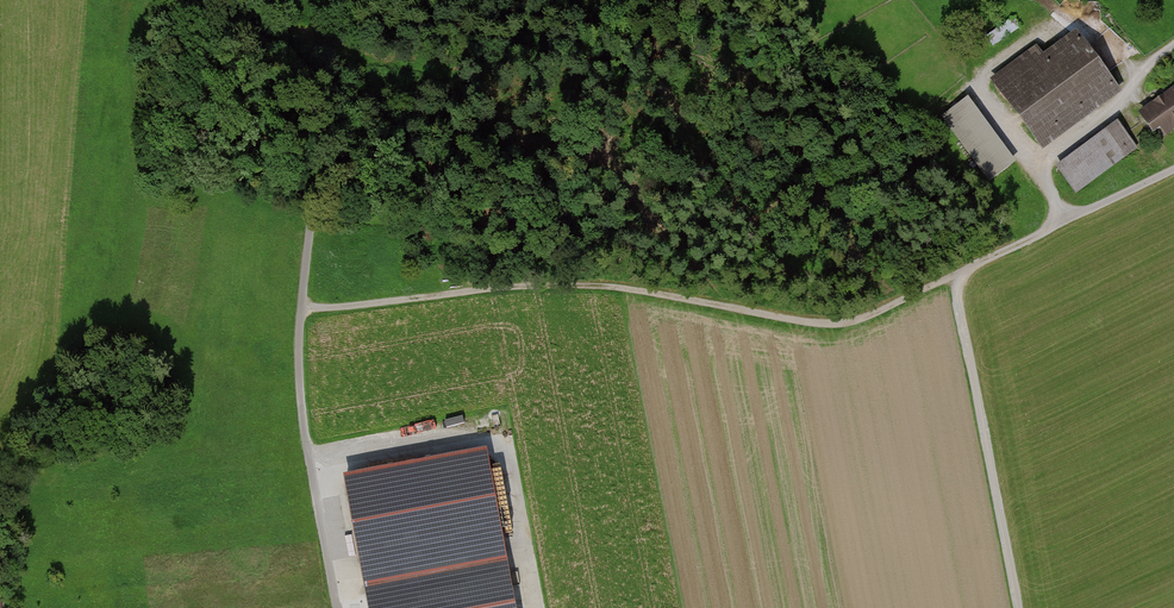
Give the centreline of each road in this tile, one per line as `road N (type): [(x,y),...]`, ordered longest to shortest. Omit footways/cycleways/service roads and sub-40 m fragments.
road 1 (track): [(1068,221),(957,281),(835,329),(580,287),(304,312)]
road 2 (track): [(304,312),(321,95),(300,66),(201,0)]
road 3 (track): [(957,281),(1018,607)]
road 4 (track): [(310,466),(301,406),(304,312)]

